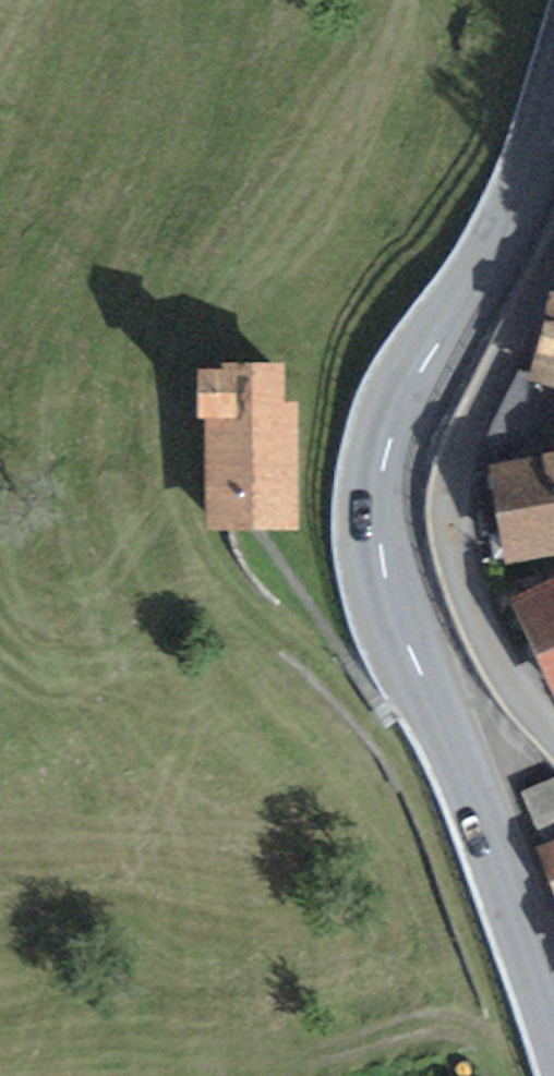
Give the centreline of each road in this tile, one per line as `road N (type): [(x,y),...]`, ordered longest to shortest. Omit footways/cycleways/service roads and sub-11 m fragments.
road 1 (tertiary): [(553,129),(436,348),(384,458),(377,495),(378,548),(392,597),(553,1022)]
road 2 (residential): [(553,256),(460,468),(452,504),(456,552),(475,614),(515,685),(553,730)]

